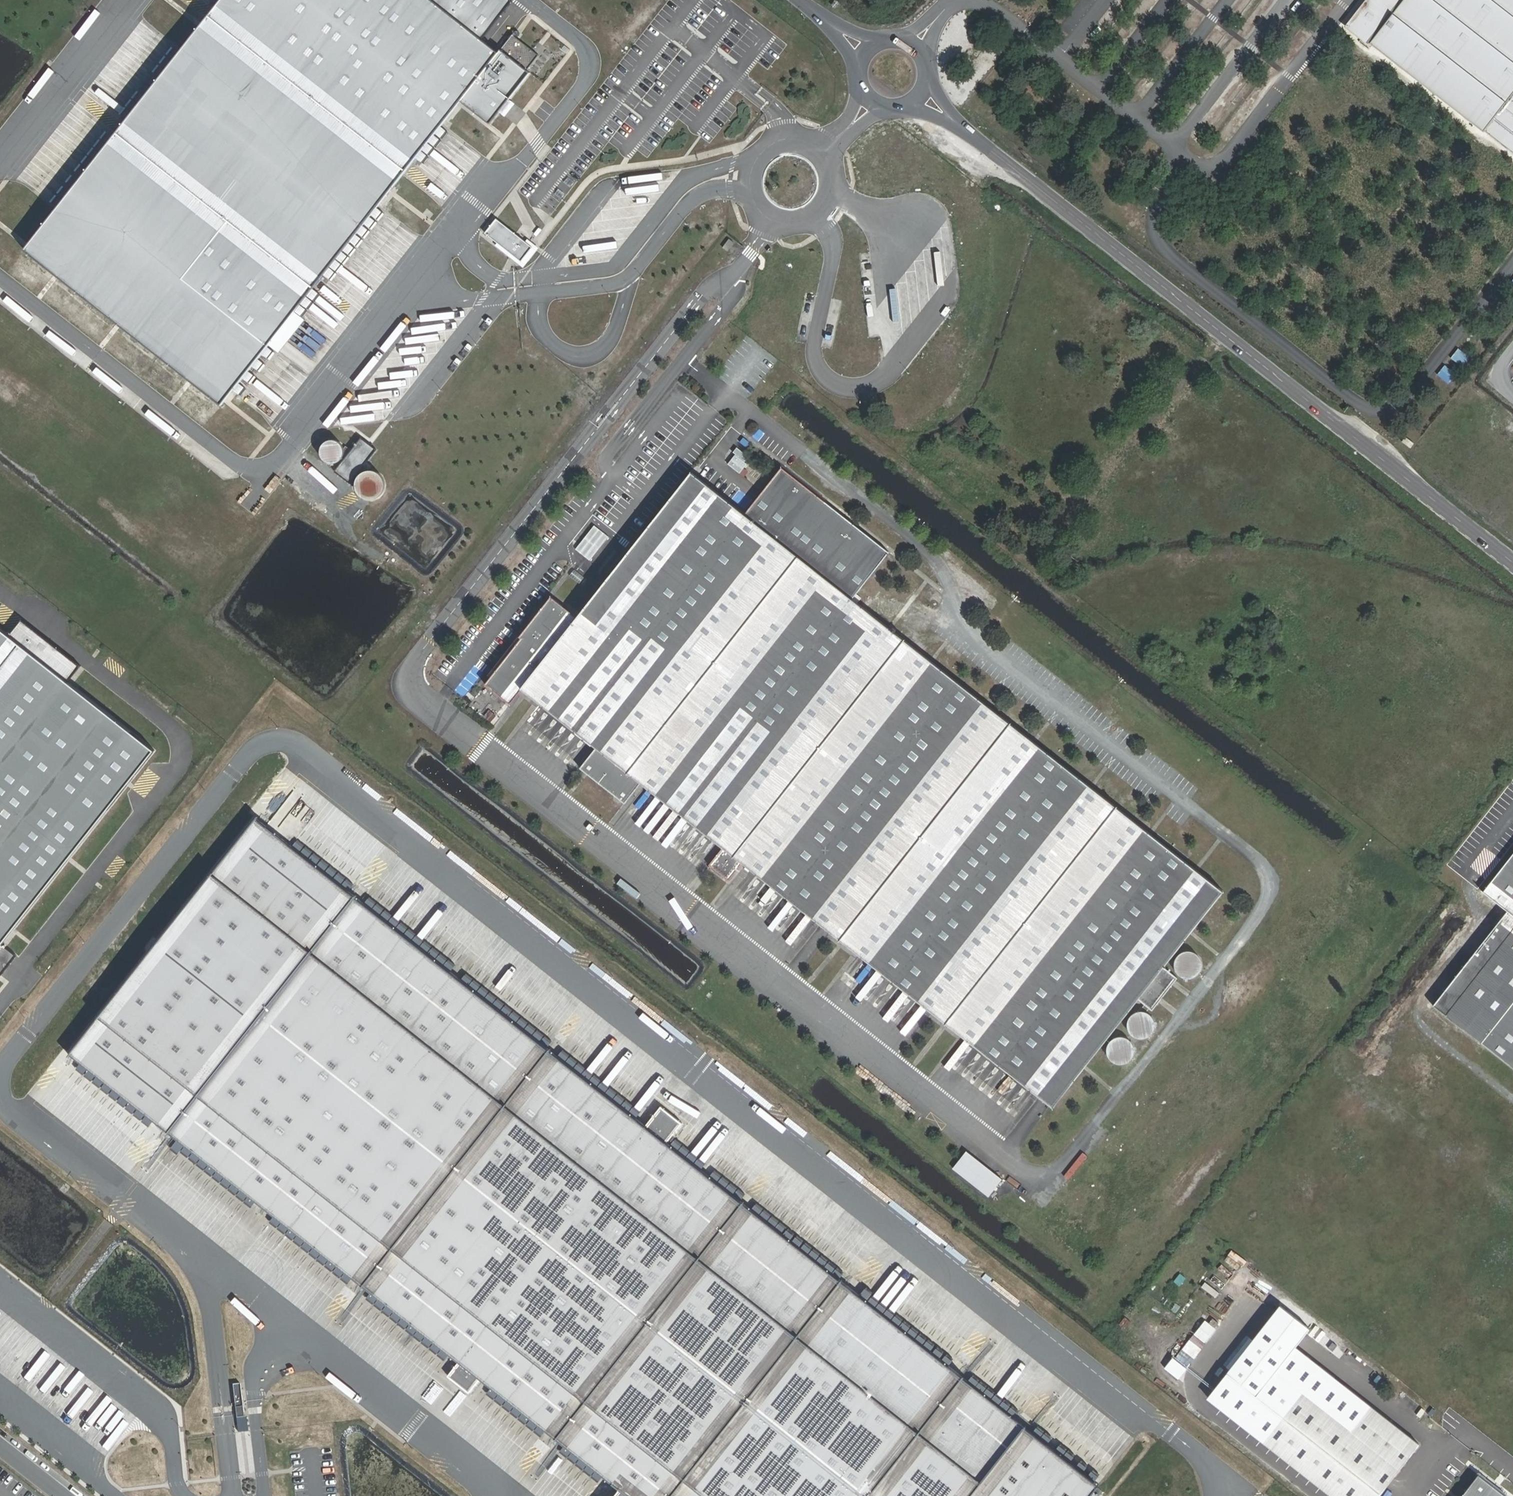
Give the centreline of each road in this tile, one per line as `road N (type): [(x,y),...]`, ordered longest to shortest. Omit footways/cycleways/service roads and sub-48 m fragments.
road 1 (secondary): [(925,95),(1512,565)]

